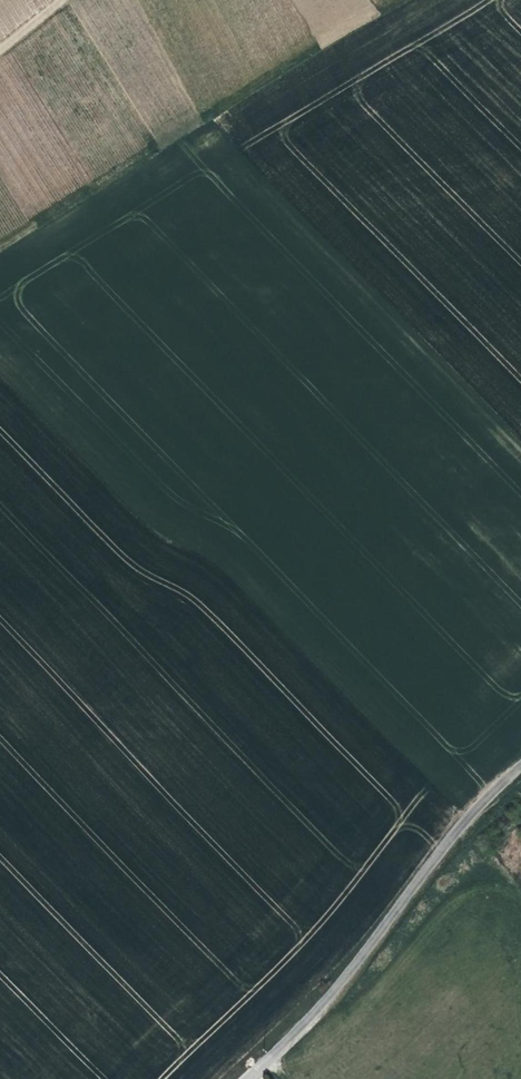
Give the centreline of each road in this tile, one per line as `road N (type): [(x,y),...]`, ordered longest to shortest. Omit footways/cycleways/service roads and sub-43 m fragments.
road 1 (unclassified): [(247,1078),(311,1020),(457,831),(520,770)]

